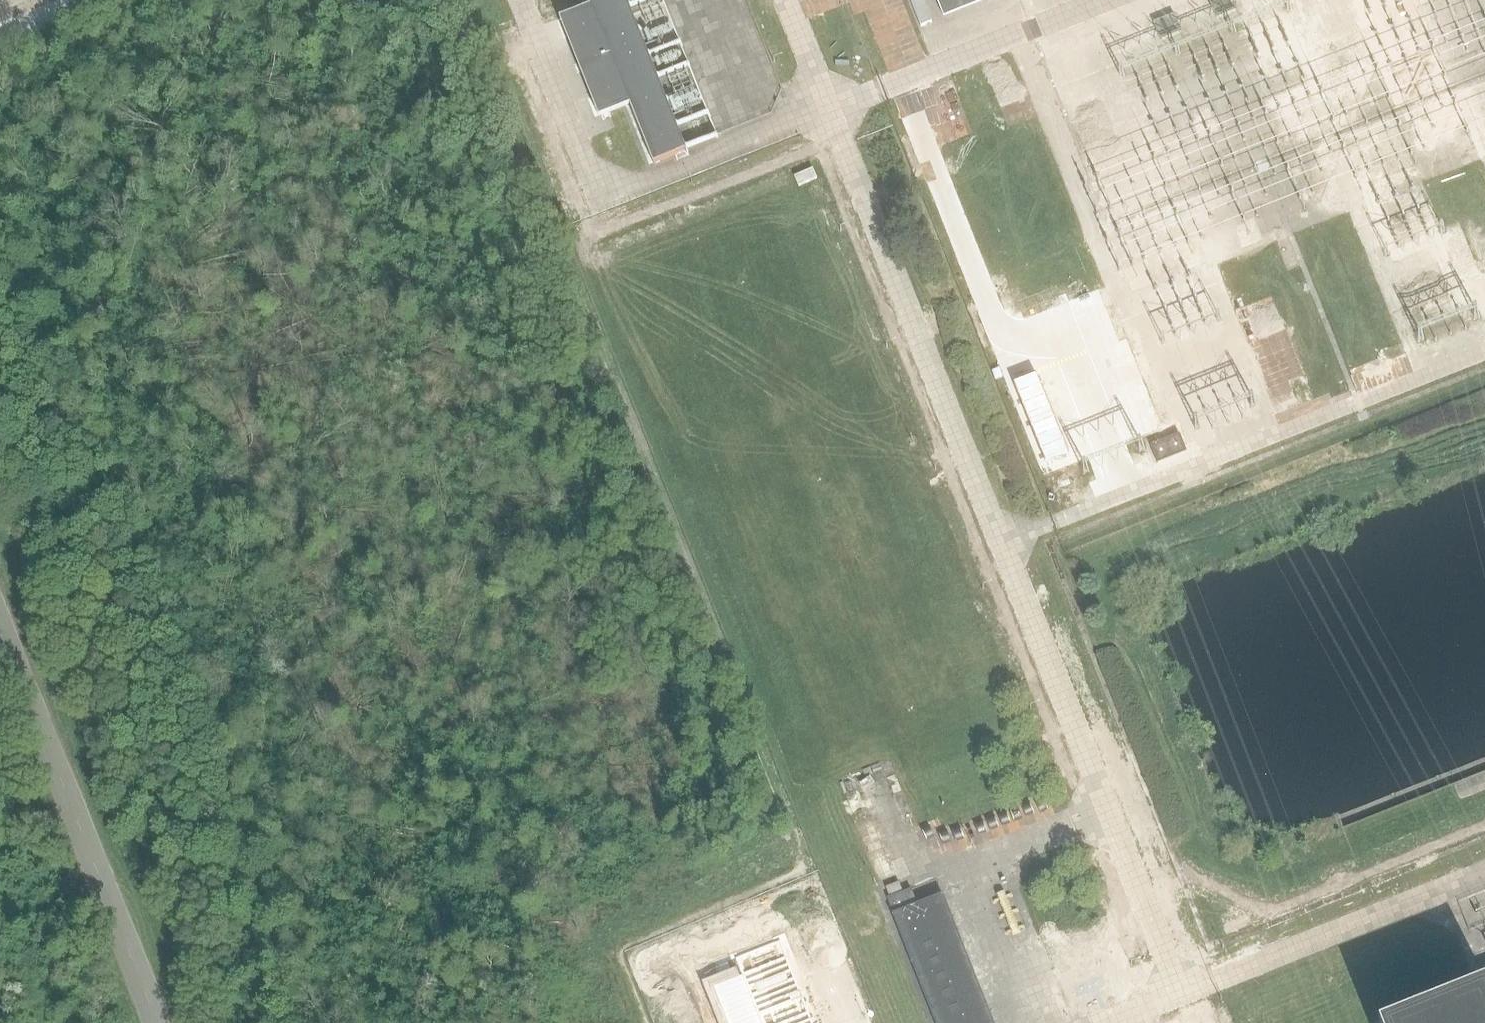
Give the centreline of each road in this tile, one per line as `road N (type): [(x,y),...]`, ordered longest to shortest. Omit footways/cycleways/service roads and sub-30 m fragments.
road 1 (unclassified): [(160,1022),(0,620)]

